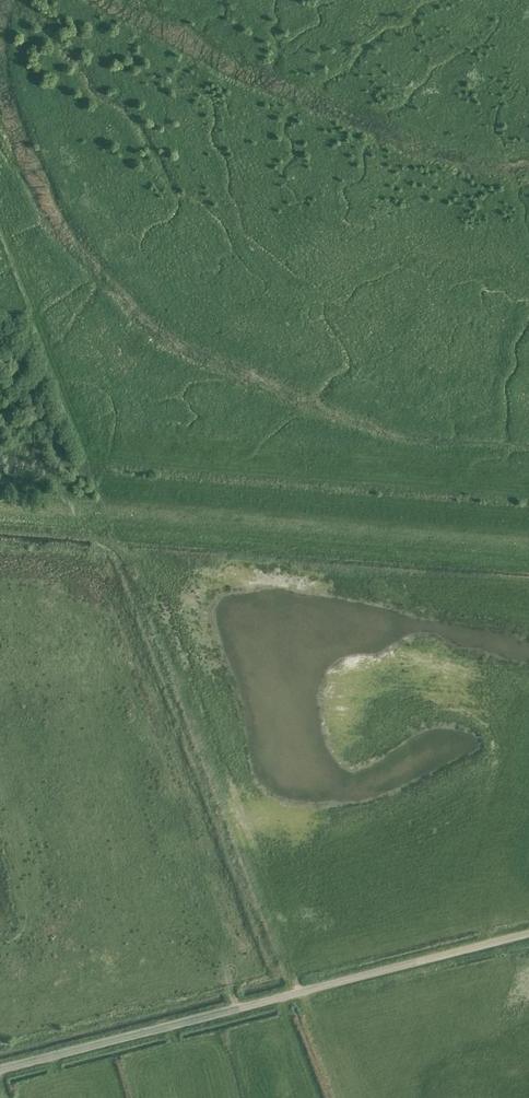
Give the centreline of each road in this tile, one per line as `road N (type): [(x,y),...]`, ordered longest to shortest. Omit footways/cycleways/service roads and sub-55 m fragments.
road 1 (unclassified): [(0,1070),(528,933)]

